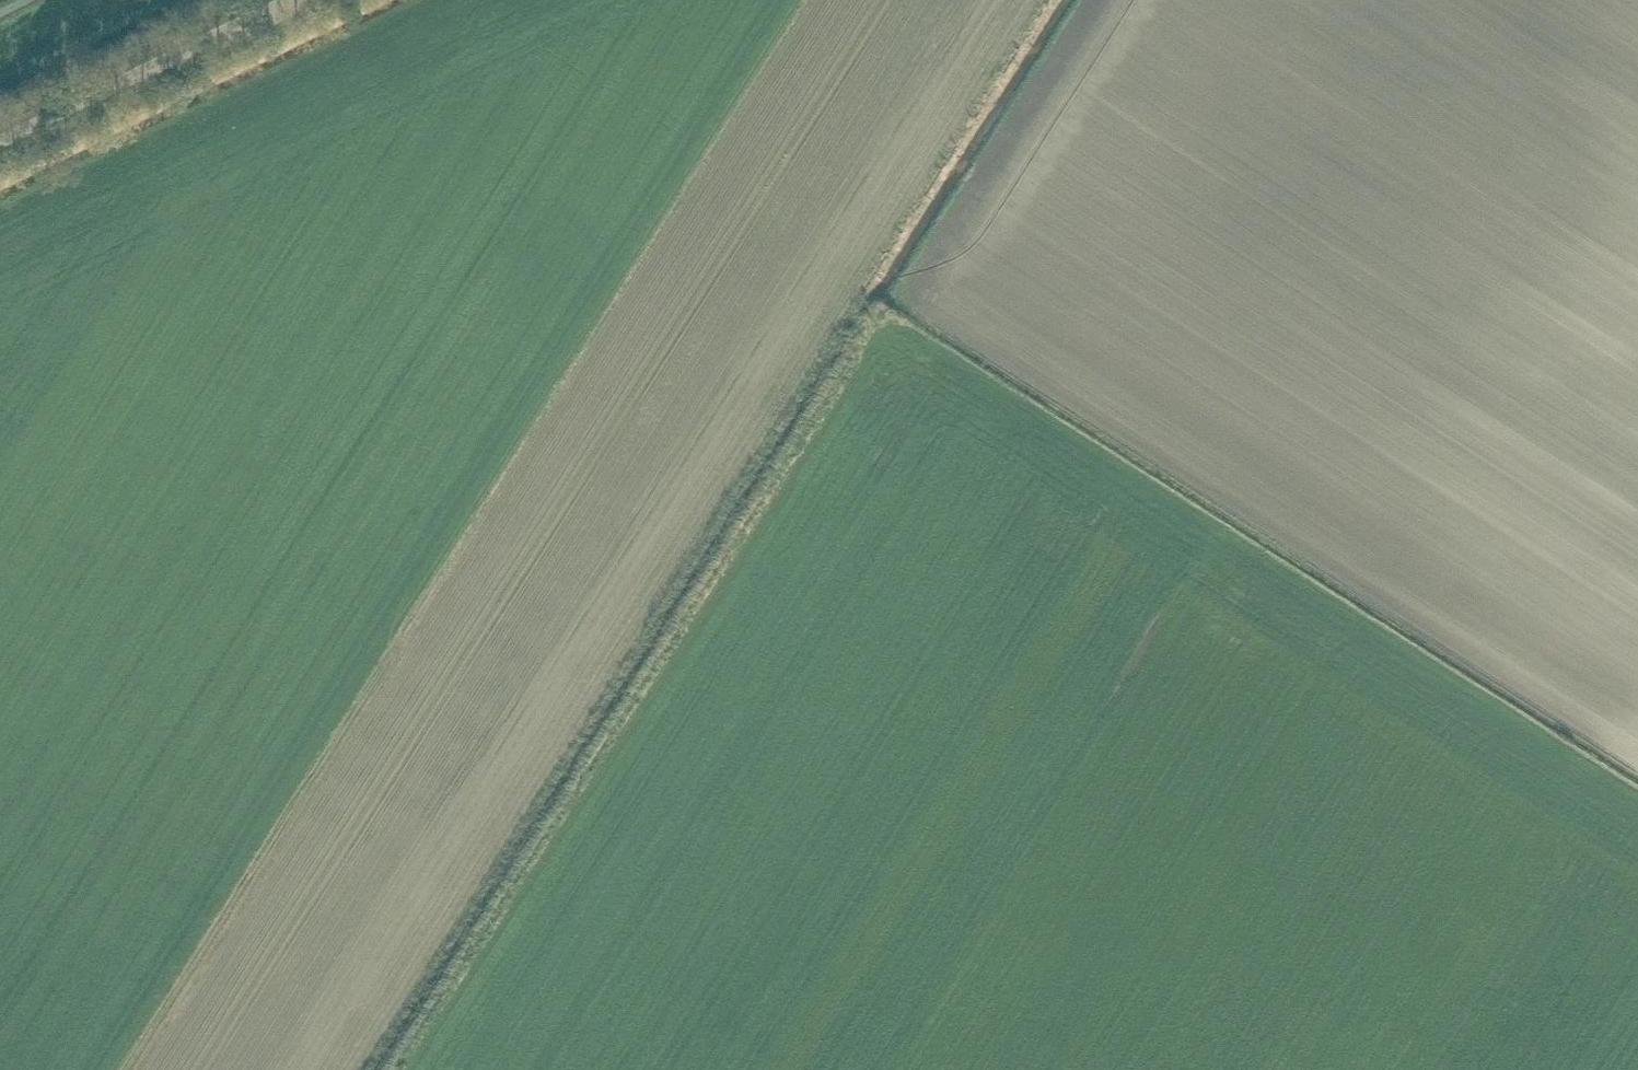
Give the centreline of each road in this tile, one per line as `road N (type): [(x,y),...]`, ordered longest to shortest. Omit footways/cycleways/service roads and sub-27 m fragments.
road 1 (unclassified): [(0,143),(294,0)]

